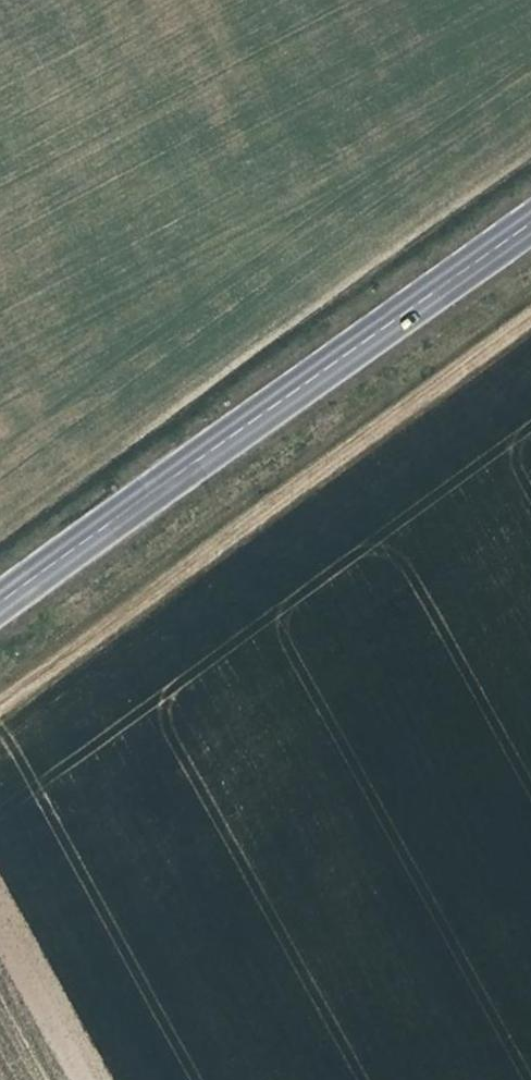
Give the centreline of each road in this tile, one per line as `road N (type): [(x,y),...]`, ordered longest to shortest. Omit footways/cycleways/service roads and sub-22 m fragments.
road 1 (track): [(530,311),(0,705)]
road 2 (secondary): [(0,608),(530,221)]

